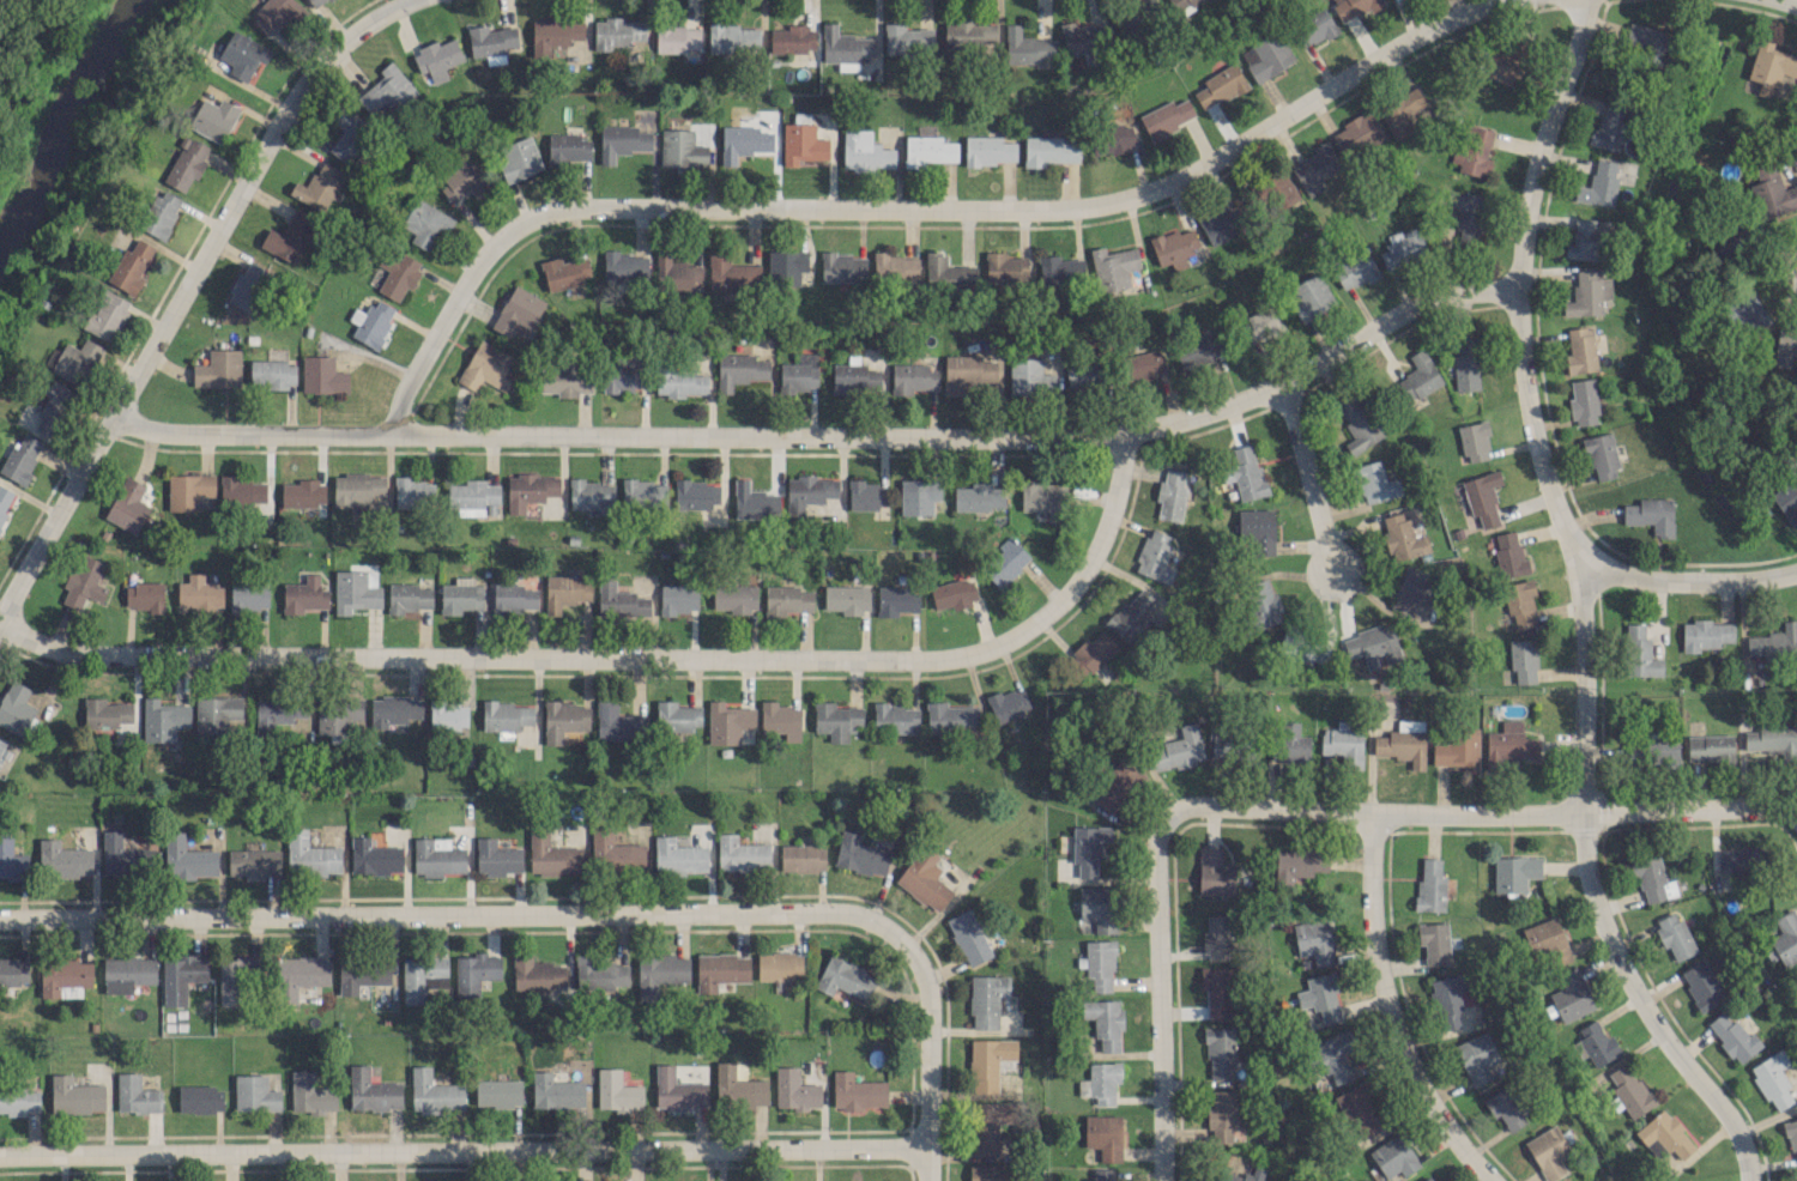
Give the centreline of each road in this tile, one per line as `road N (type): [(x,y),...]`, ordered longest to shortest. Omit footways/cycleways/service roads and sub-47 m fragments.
road 1 (residential): [(111,416),(147,430),(297,436),(1095,436),(1248,398),(1427,298),(1517,291)]
road 2 (residential): [(391,434),(416,367),(482,258),(527,218),(589,208),(1024,211),(1108,202),(1172,182),(1402,43),(1503,0)]
road 3 (residential): [(0,624),(41,644),(87,653),(963,658),(1017,634),(1075,587),(1112,509),(1120,434)]
road 4 (residential): [(0,1155),(927,1147)]
road 5 (residential): [(0,917),(846,912),(896,935)]
road 6 (residential): [(1584,812),(1573,541),(1533,440),(1517,291),(1533,168),(1585,0)]
road 7 (residential): [(0,618),(289,103),(322,59),(369,19),(412,0)]
road 8 (residential): [(1163,818),(1192,804),(1403,816),(1756,805),(1790,813)]
road 9 (residential): [(1748,1180),(1735,1126),(1663,1037),(1603,931),(1584,856),(1584,812)]
road 10 (residential): [(1487,1180),(1421,1090),(1390,1018),(1371,927),(1369,813)]
road 11 (residential): [(1160,1180),(1154,850),(1163,818)]
road 12 (residential): [(927,1180),(930,1003),(924,975),(896,935)]
road 13 (residential): [(1573,541),(1633,577),(1742,579),(1796,568)]
road 14 (residential): [(1338,573),(1279,383)]

